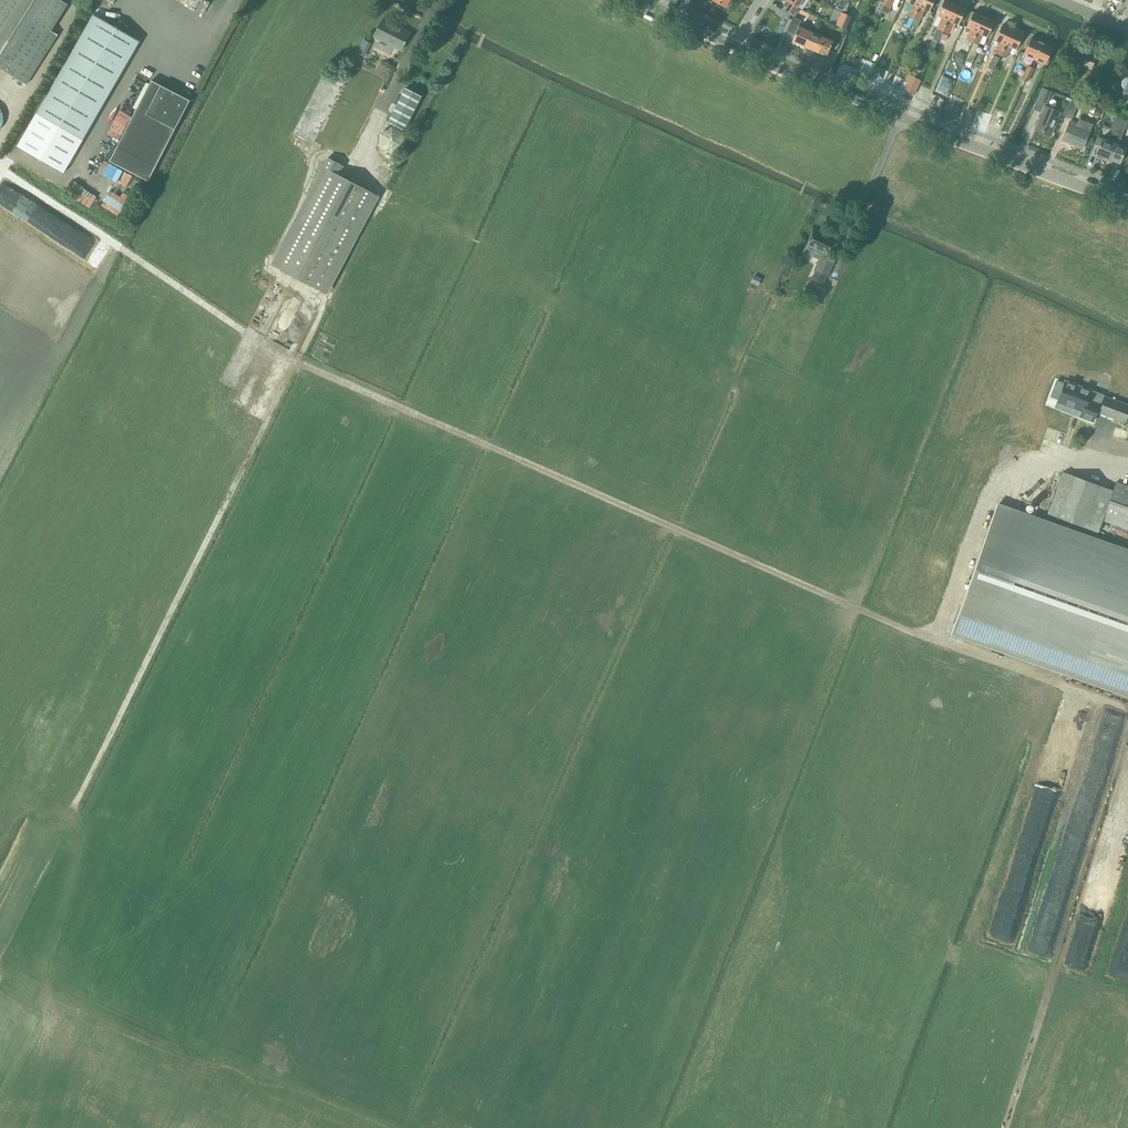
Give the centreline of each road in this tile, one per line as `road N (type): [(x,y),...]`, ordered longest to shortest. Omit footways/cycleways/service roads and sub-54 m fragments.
road 1 (track): [(310,1127),(188,1076),(72,813),(387,191),(662,334),(863,404)]
road 2 (tertiary): [(1127,202),(739,43)]
road 3 (track): [(1008,1127),(1127,778)]
road 4 (track): [(1127,712),(838,602)]
road 5 (track): [(387,191),(359,157),(438,0)]
road 6 (track): [(570,288),(654,99)]
road 7 (track): [(45,1127),(134,954)]
road 8 (track): [(838,251),(903,112)]

